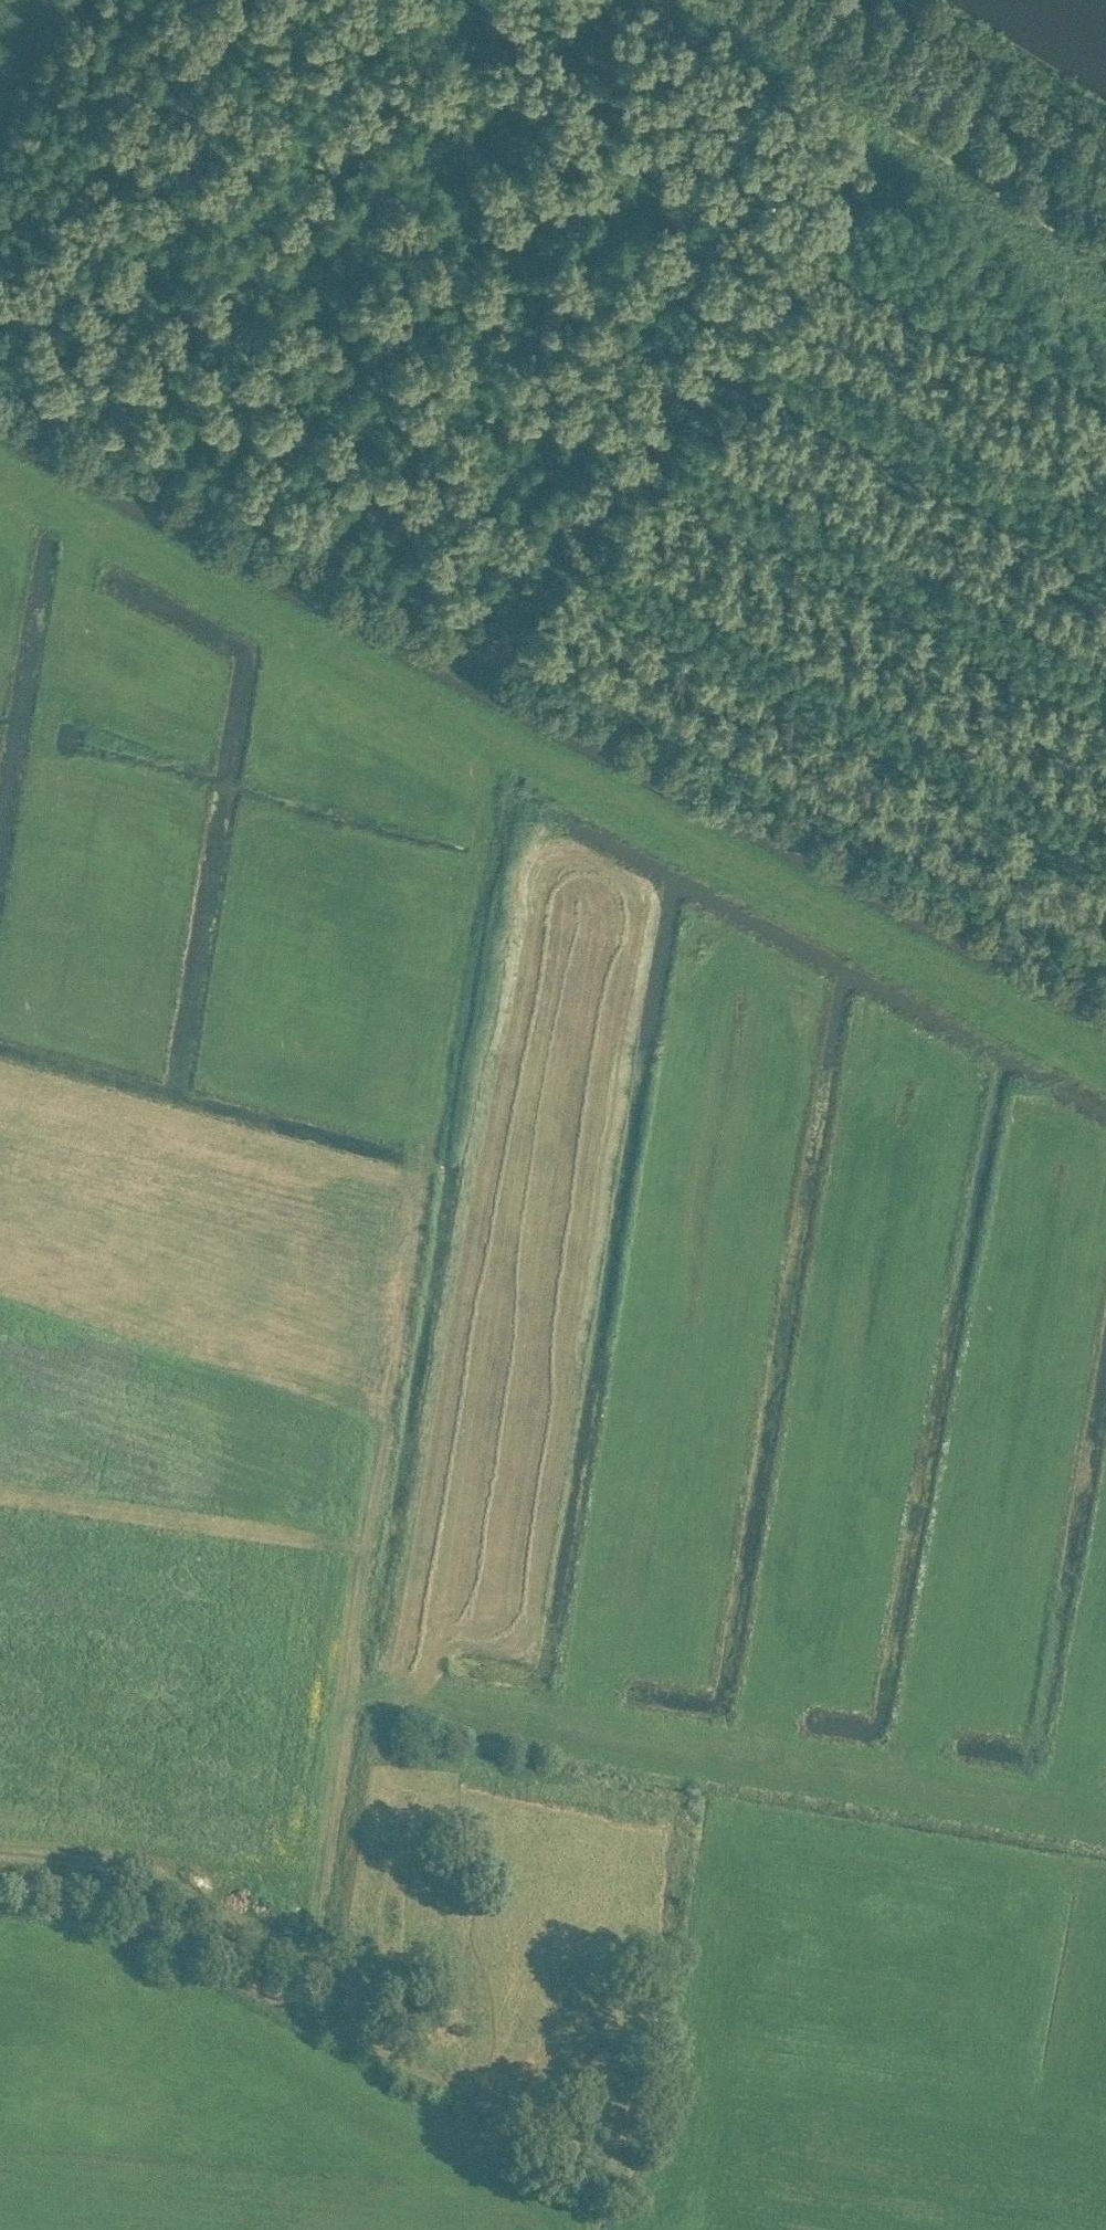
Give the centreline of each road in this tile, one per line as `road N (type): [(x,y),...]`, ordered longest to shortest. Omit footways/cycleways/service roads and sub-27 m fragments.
road 1 (track): [(0,1890),(118,1899),(308,2007)]

